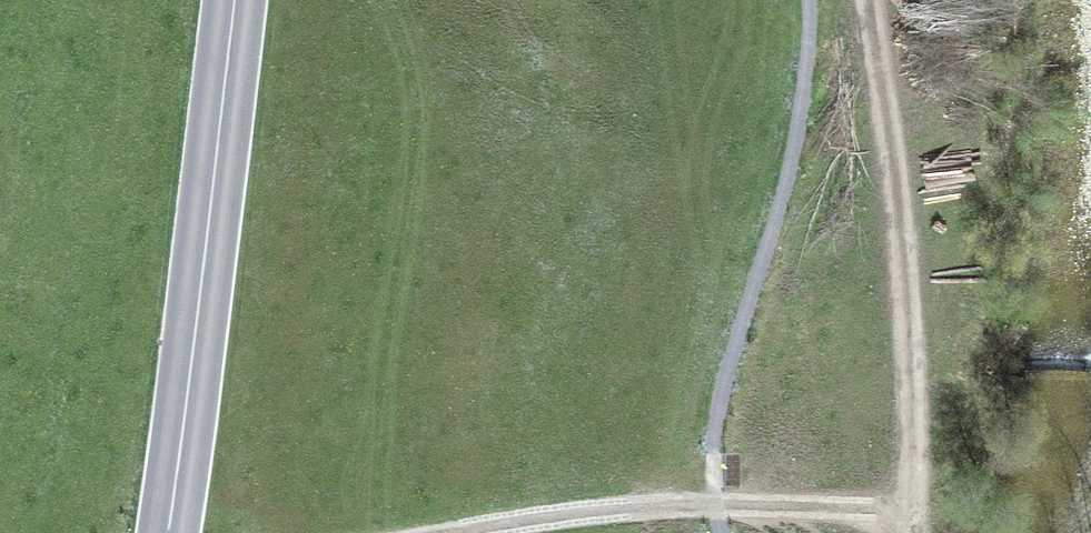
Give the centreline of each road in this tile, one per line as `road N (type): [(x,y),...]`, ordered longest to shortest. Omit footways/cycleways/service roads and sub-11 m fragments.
road 1 (secondary): [(169,532),(235,0)]
road 2 (track): [(915,511),(892,158),(868,0)]
road 3 (track): [(475,532),(716,505),(915,511),(915,532)]

